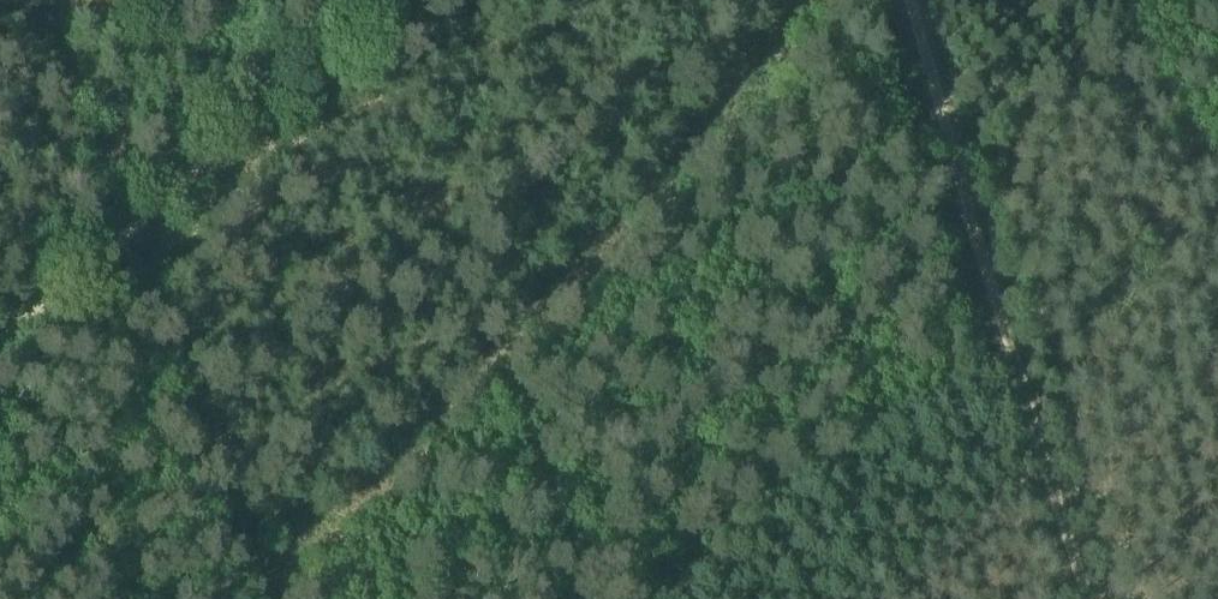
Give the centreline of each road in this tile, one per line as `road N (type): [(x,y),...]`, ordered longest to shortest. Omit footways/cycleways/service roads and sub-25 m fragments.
road 1 (track): [(1065,598),(891,0)]
road 2 (track): [(0,346),(136,236),(354,0)]
road 3 (track): [(136,236),(53,0)]

